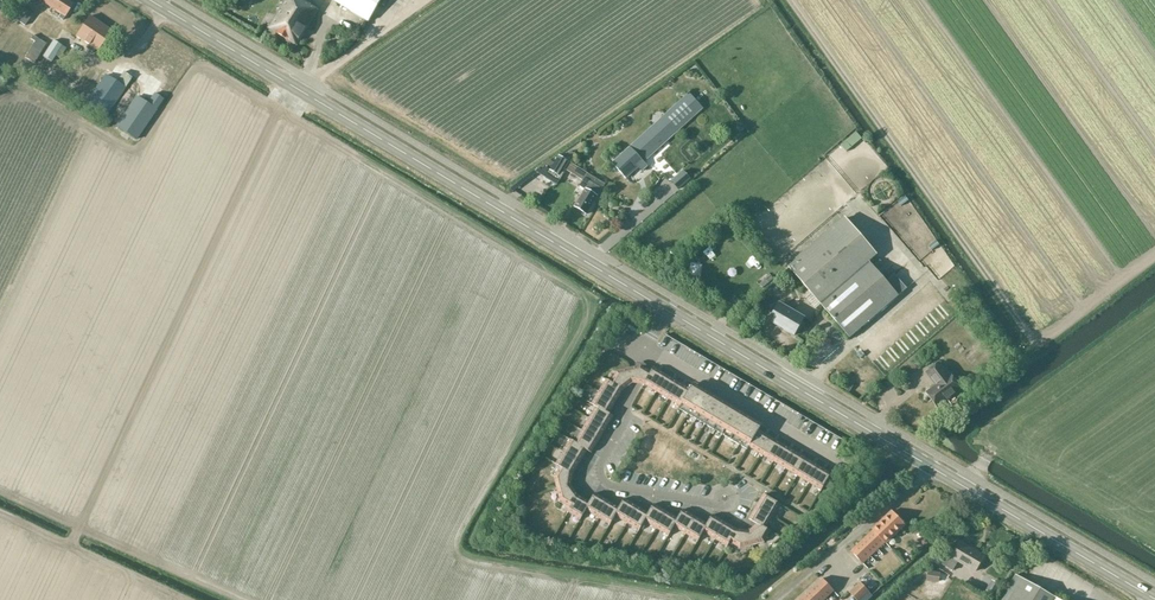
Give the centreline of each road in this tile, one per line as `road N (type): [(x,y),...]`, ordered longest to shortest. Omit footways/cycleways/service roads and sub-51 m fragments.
road 1 (secondary): [(1154,598),(150,0)]

